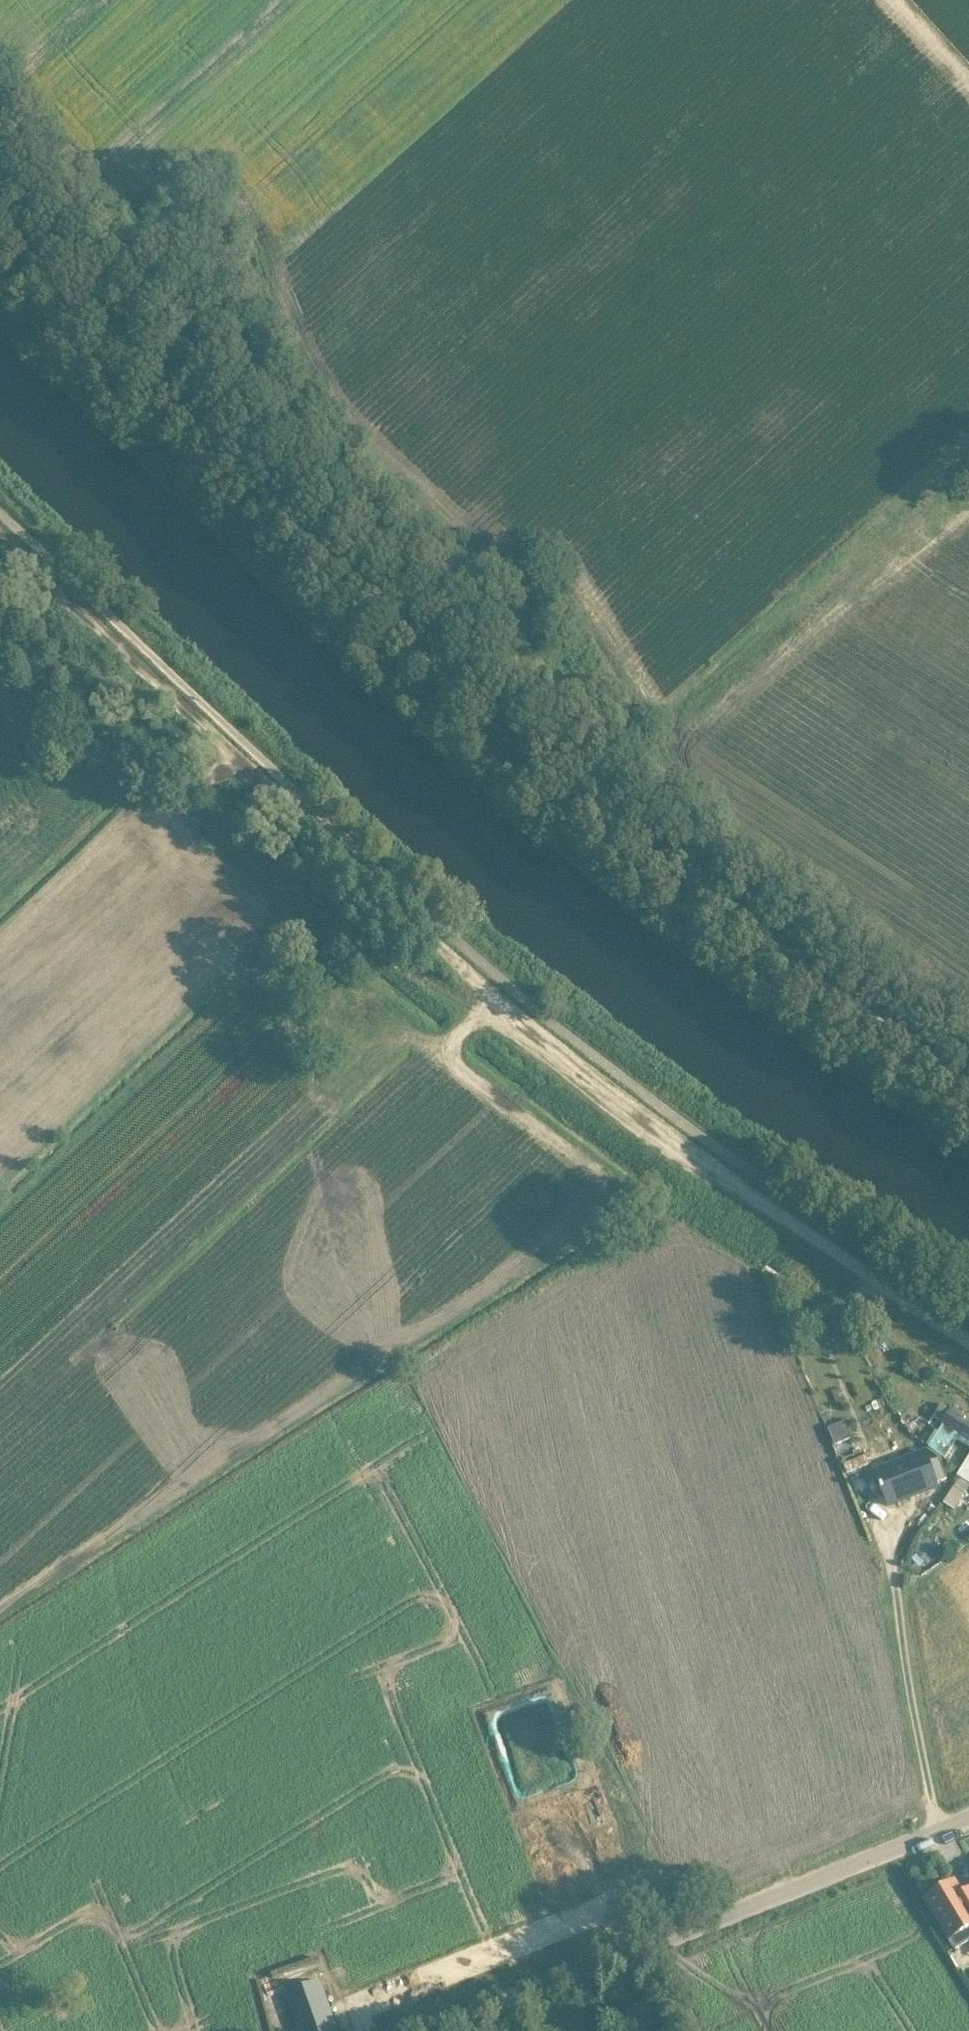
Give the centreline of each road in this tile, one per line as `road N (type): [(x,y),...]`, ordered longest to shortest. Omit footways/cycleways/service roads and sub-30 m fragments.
road 1 (track): [(0,208),(492,686),(793,943),(968,1075)]
road 2 (track): [(0,535),(513,1016),(654,1127),(968,1343)]
road 3 (unclassified): [(432,2030),(968,1817)]

